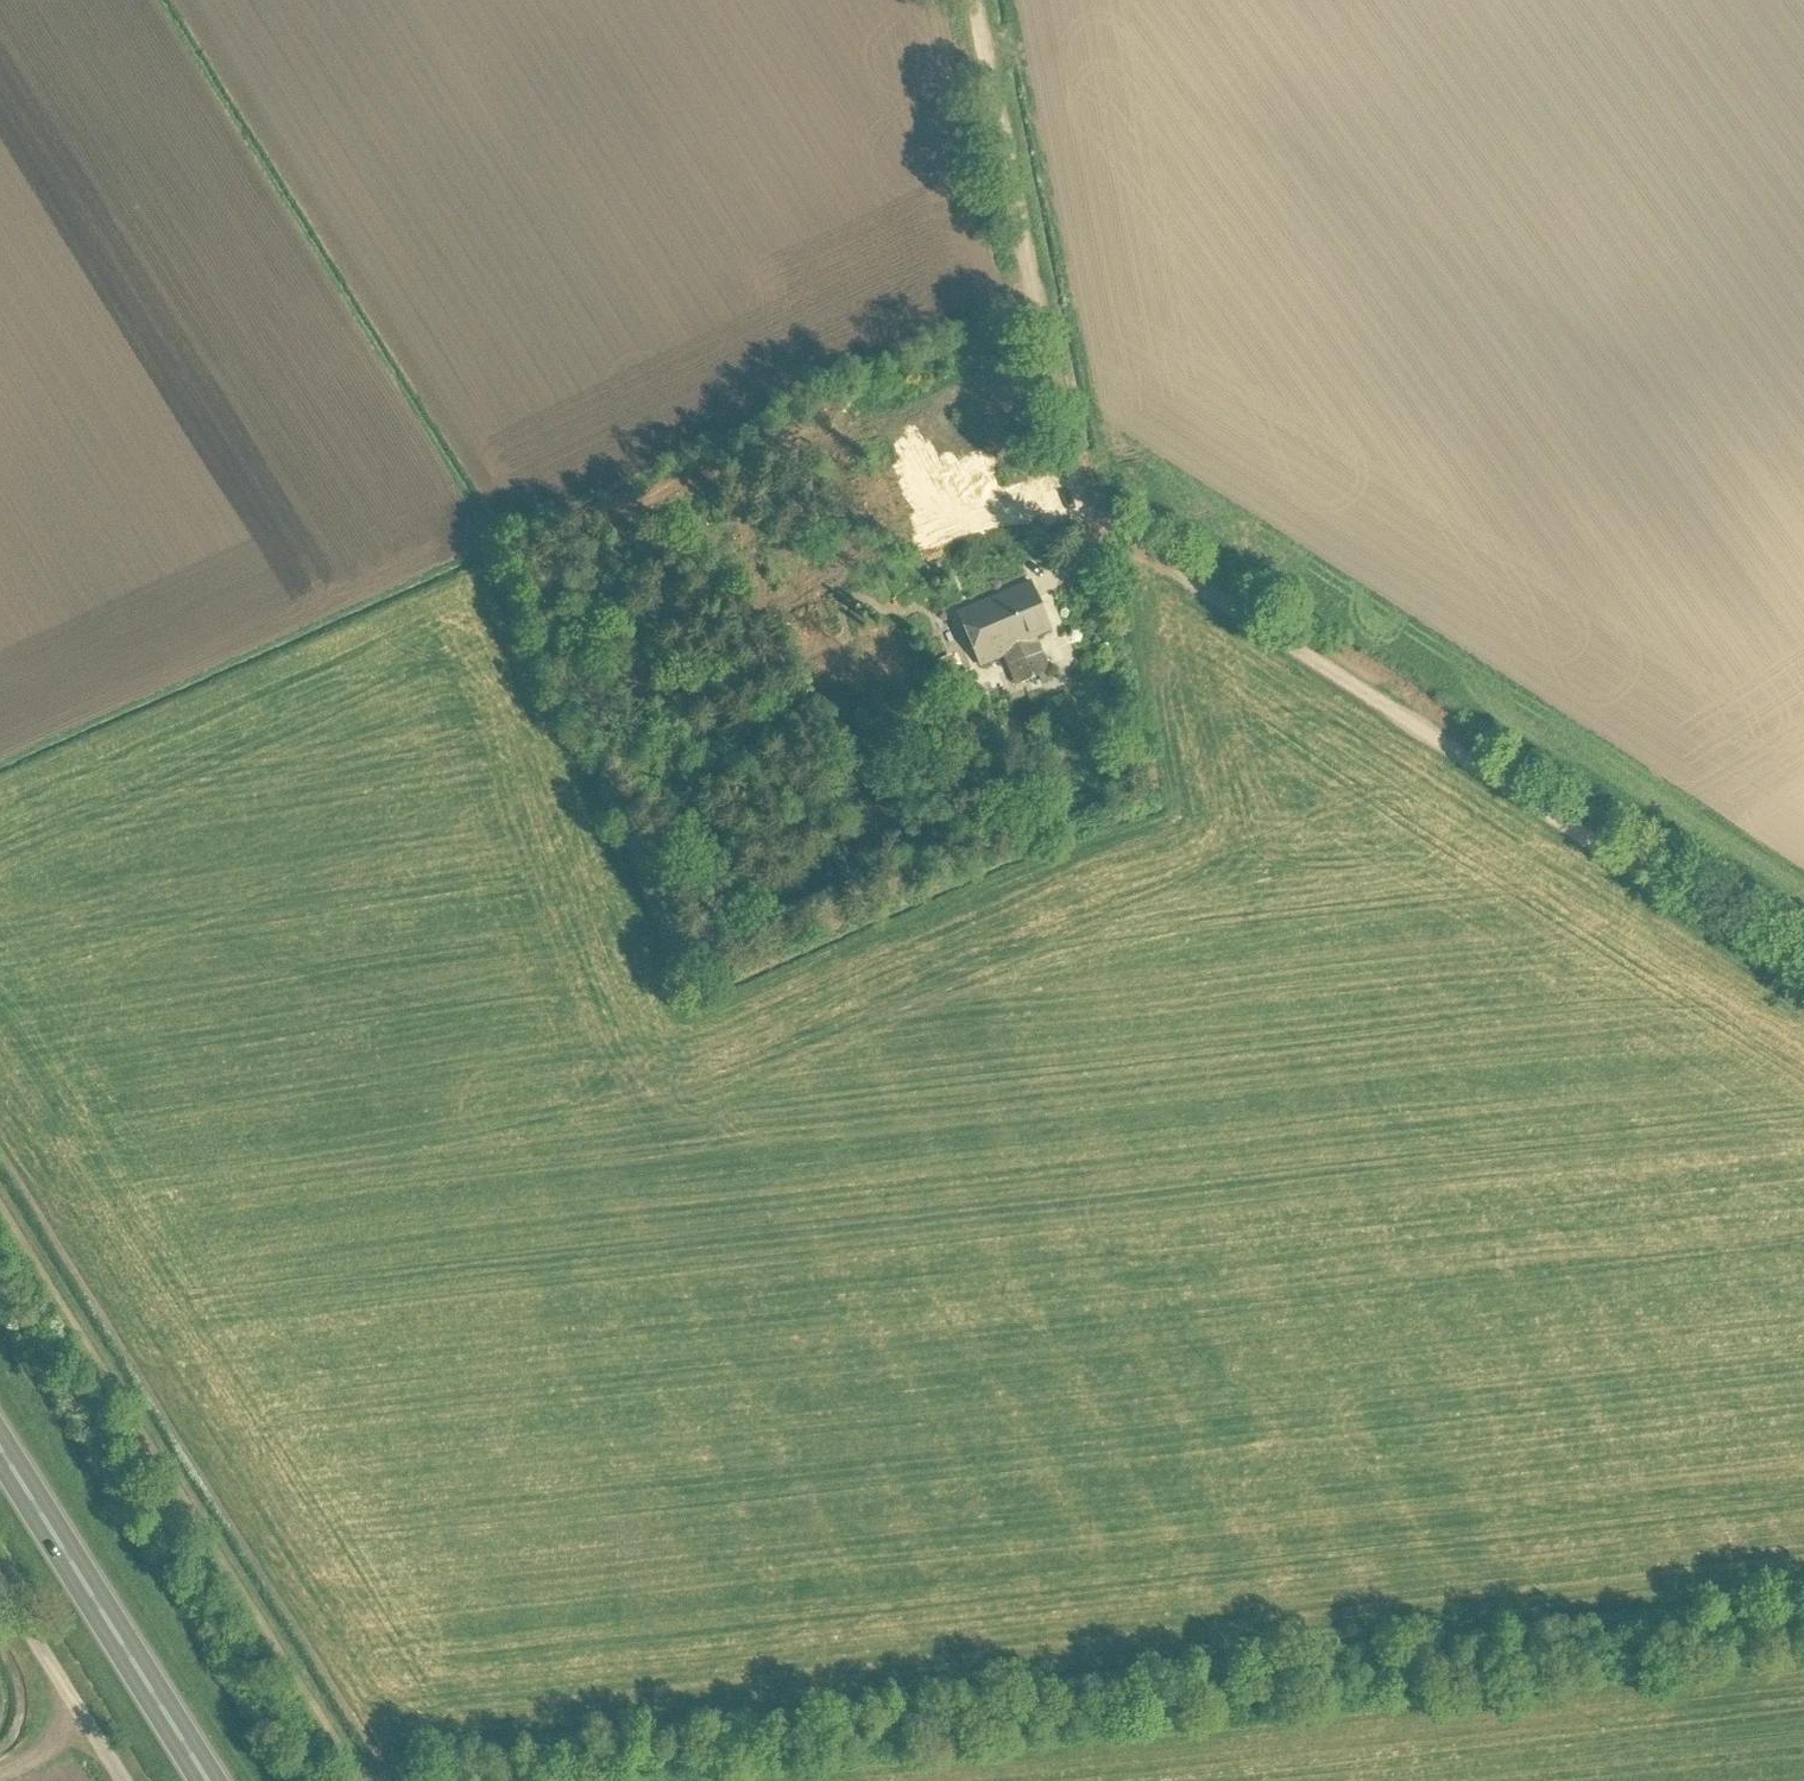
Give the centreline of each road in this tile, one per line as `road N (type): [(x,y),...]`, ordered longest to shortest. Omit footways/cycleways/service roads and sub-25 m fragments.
road 1 (track): [(1803,978),(1085,510),(1065,466),(974,0)]
road 2 (trunk): [(209,1780),(0,1446)]
road 3 (unclassified): [(0,1576),(129,1780)]

